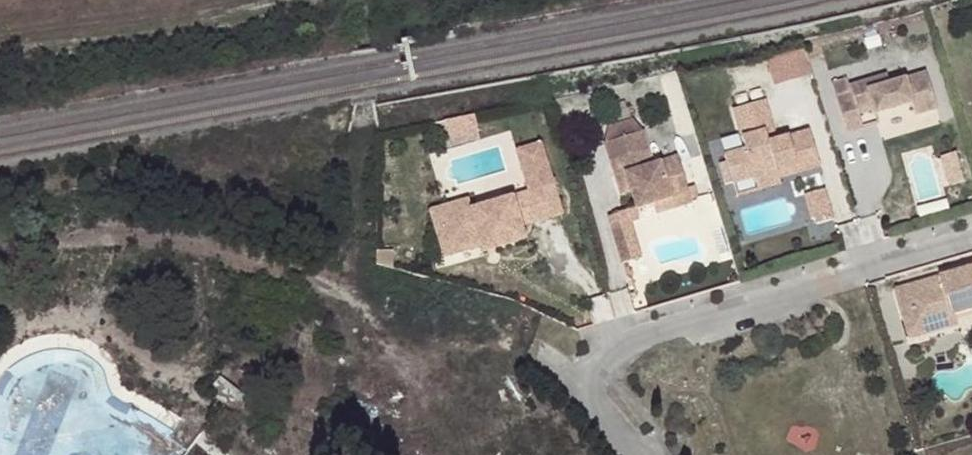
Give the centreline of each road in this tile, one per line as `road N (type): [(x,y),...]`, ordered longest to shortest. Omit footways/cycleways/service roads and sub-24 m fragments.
road 1 (track): [(0,251),(98,233),(177,239),(530,344),(597,398)]
road 2 (residential): [(640,454),(597,398),(595,358),(639,327),(971,229)]
road 3 (track): [(361,295),(367,0)]

